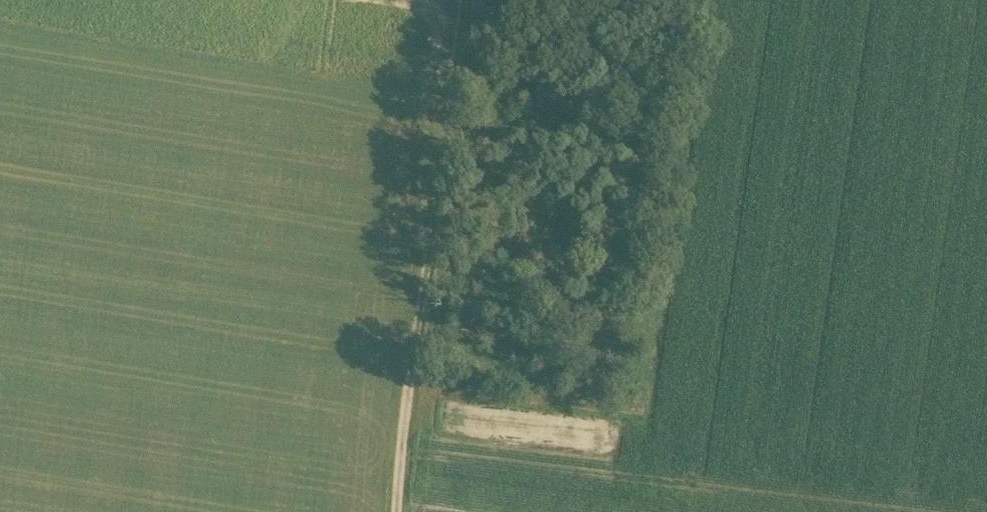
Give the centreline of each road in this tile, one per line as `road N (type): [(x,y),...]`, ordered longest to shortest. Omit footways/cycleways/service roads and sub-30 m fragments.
road 1 (track): [(399,511),(468,0)]

